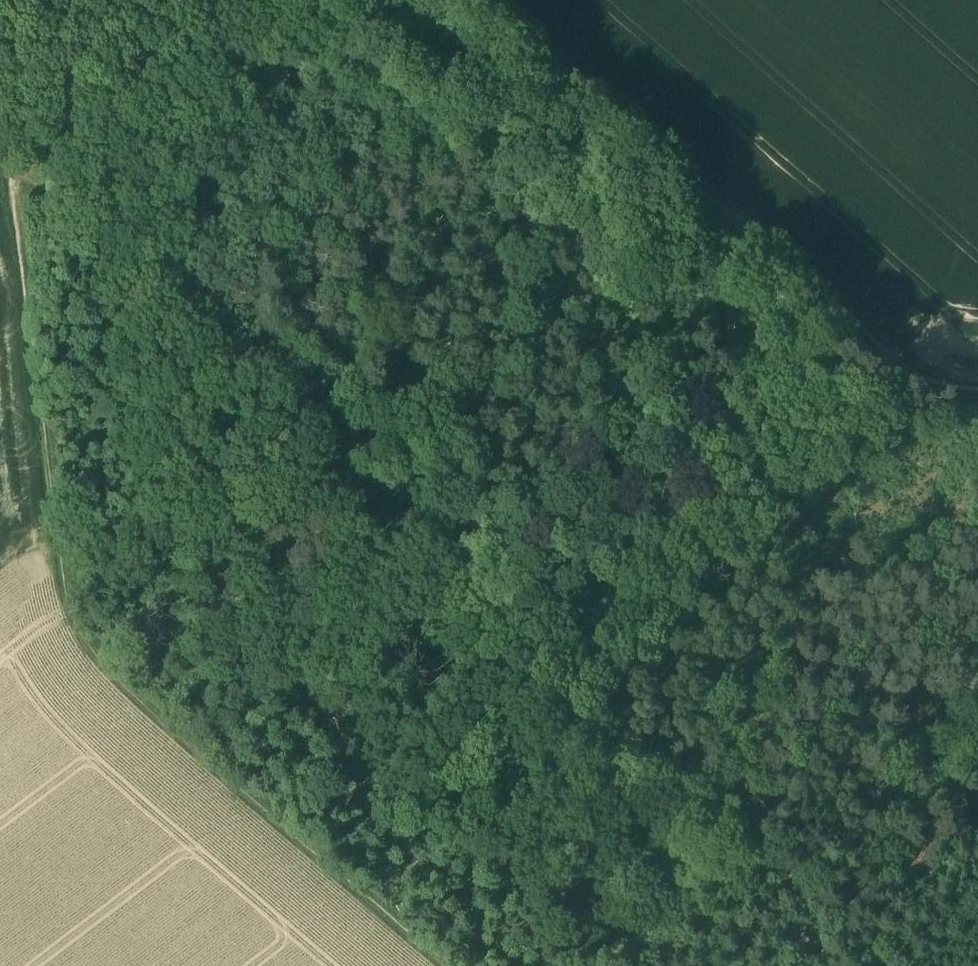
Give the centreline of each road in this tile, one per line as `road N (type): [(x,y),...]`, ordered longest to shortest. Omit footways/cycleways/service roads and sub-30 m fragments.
road 1 (track): [(11,154),(879,965)]
road 2 (track): [(11,154),(74,645),(454,965)]
road 3 (track): [(977,395),(927,394),(485,0)]
road 4 (track): [(630,731),(925,417),(927,394)]

